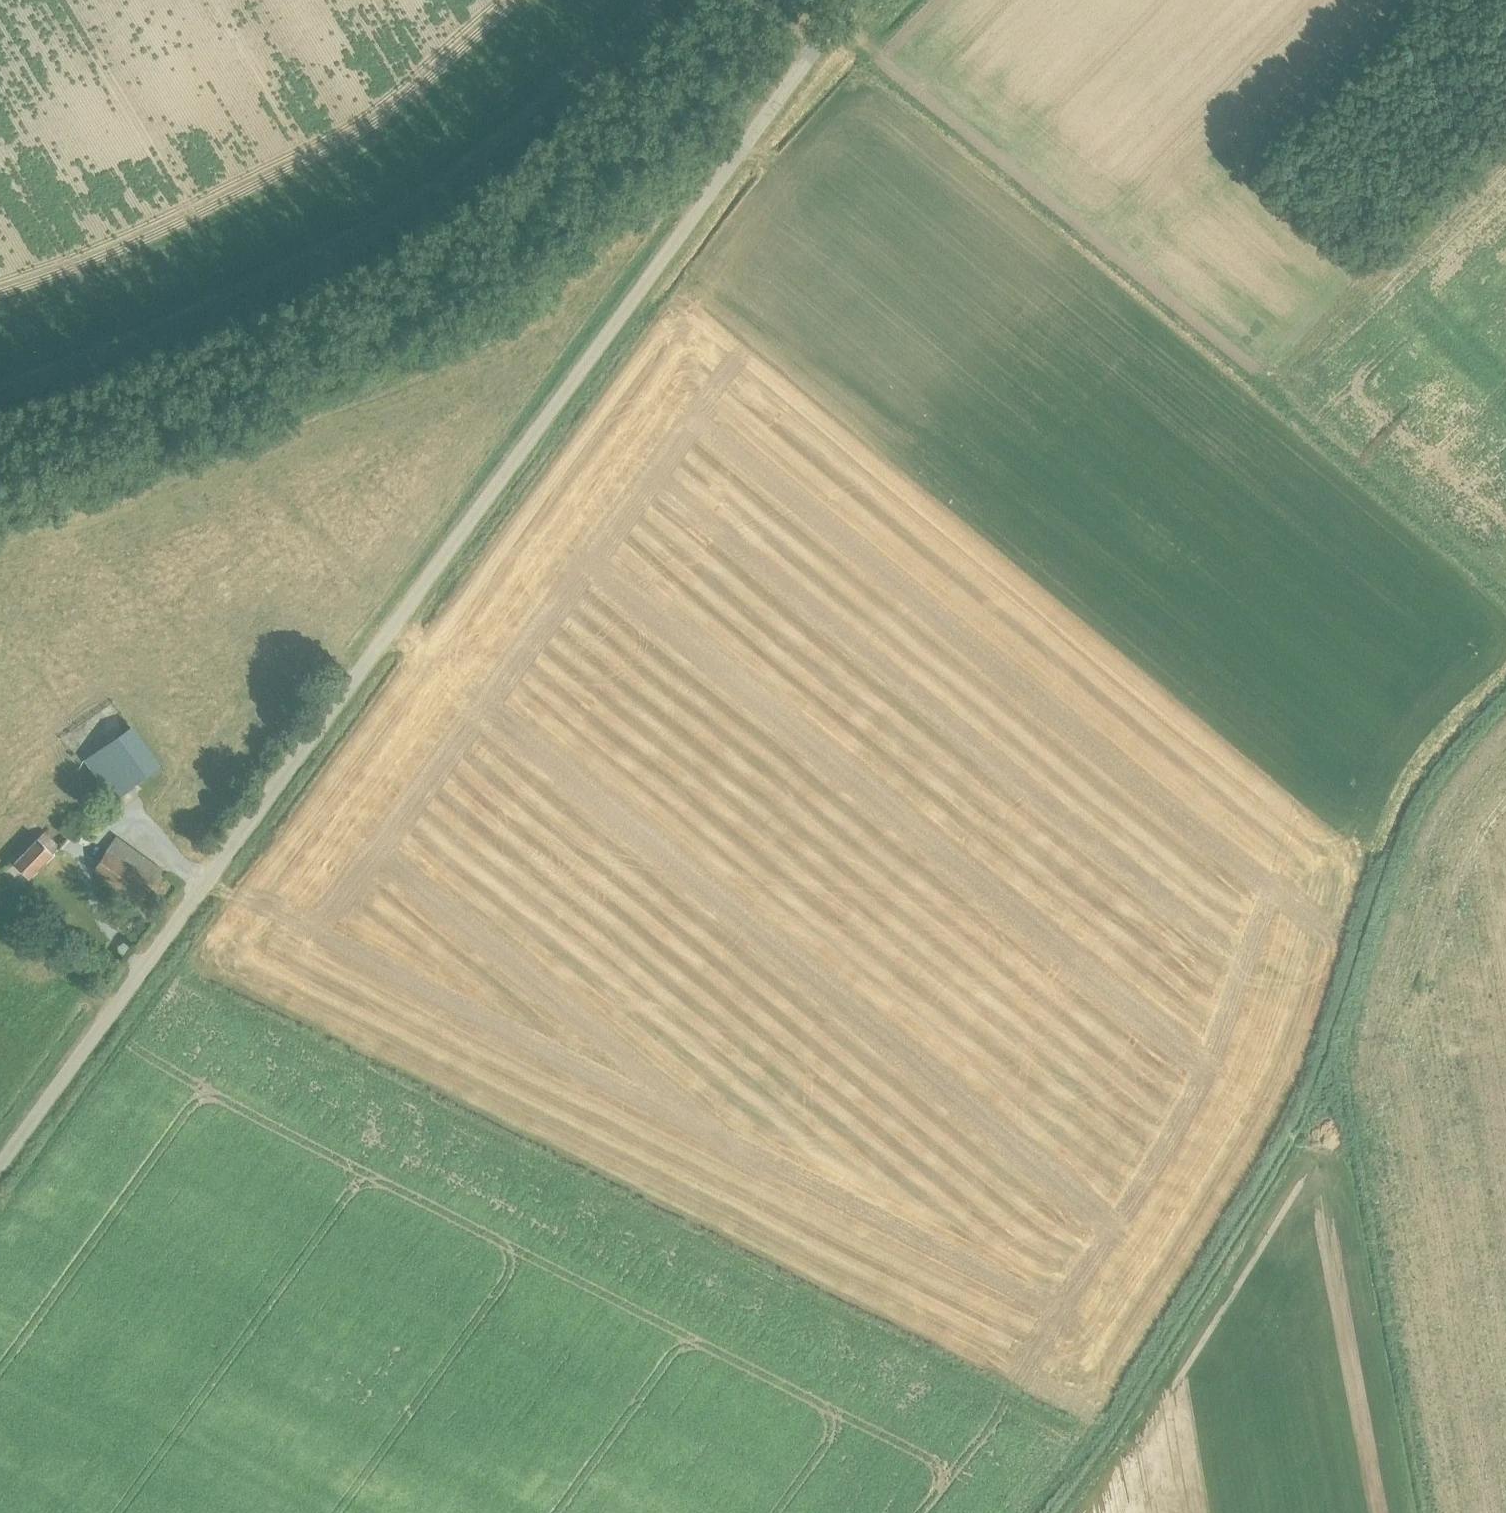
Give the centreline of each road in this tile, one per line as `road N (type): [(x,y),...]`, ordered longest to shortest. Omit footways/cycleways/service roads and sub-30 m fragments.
road 1 (unclassified): [(0,1169),(855,0)]
road 2 (track): [(0,376),(103,342),(429,177),(635,0)]

